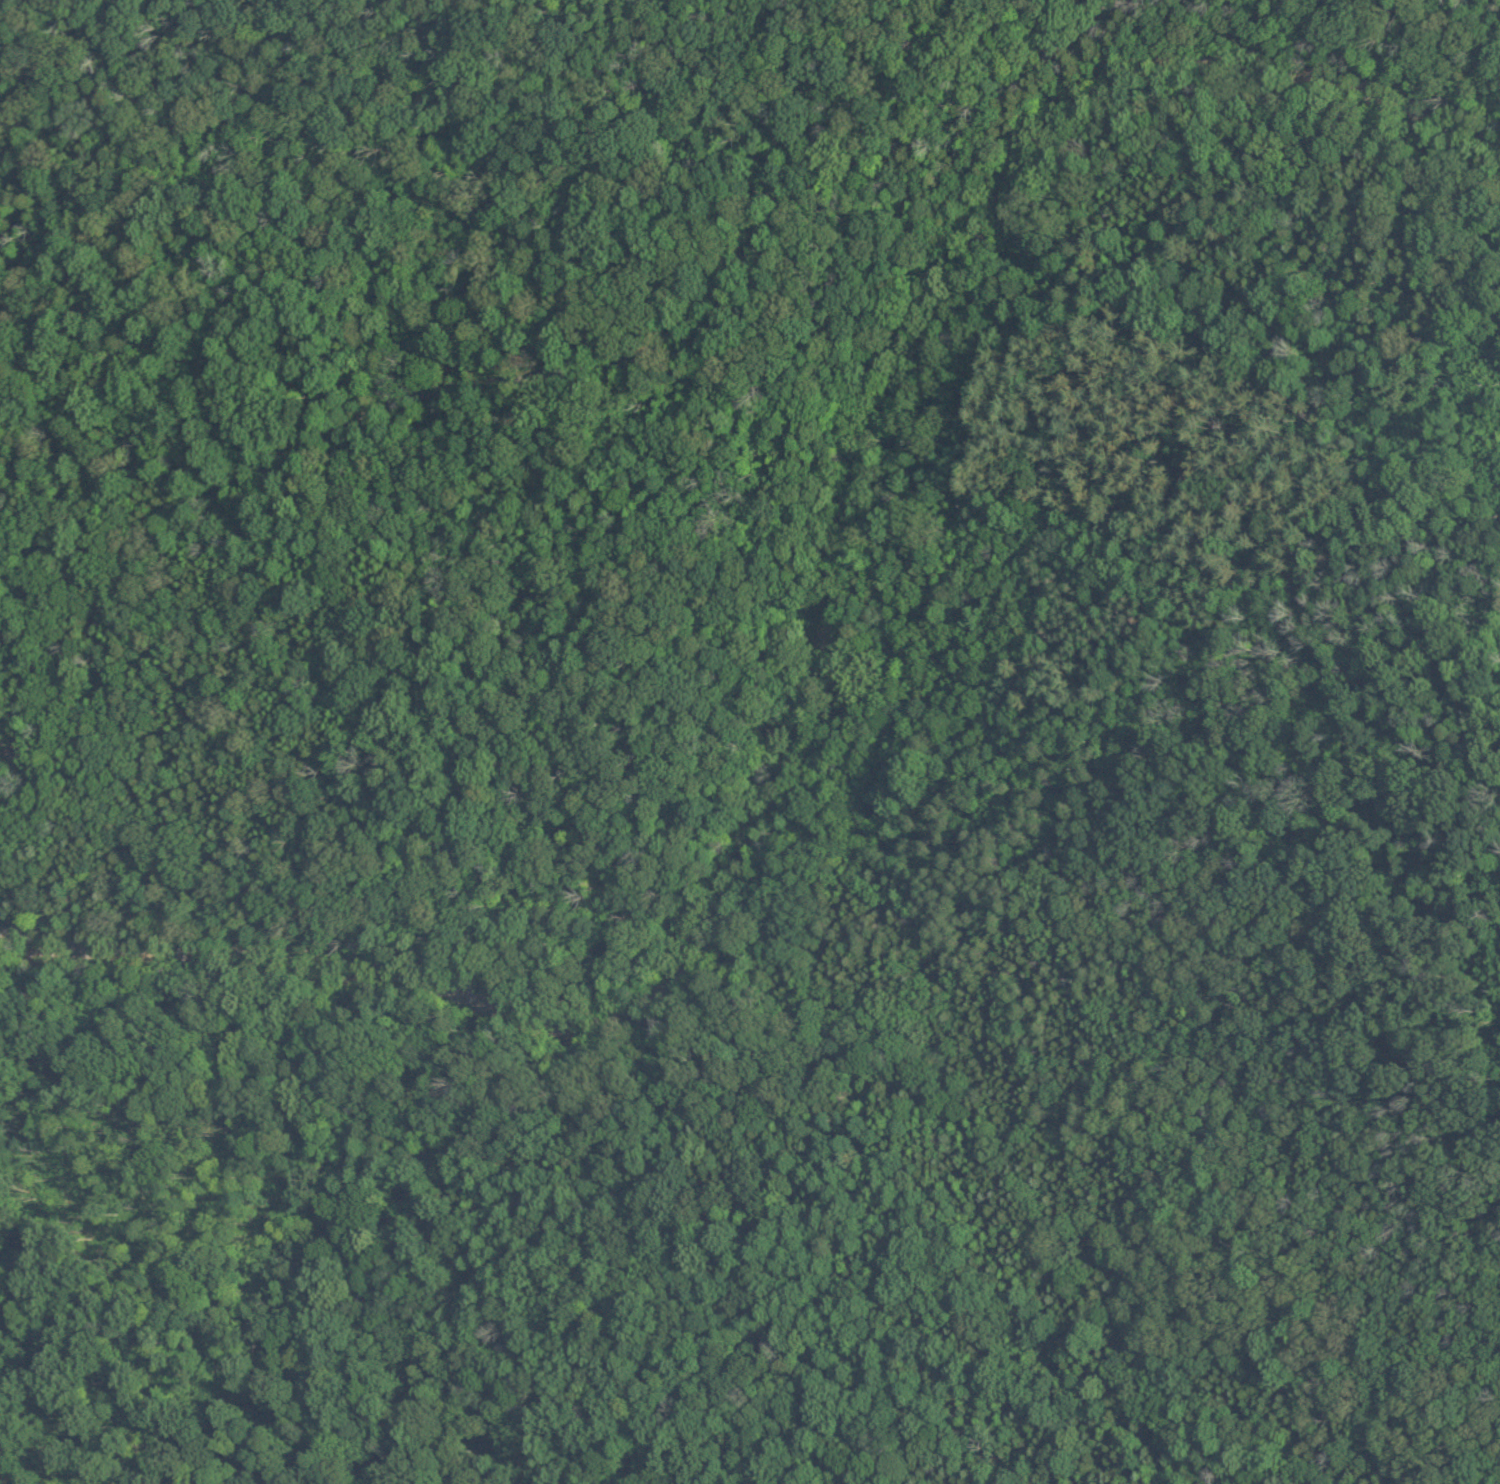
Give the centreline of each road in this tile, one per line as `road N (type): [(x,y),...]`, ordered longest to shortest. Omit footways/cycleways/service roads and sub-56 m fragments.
road 1 (residential): [(0,643),(182,501),(409,393),(631,361),(1026,0)]

